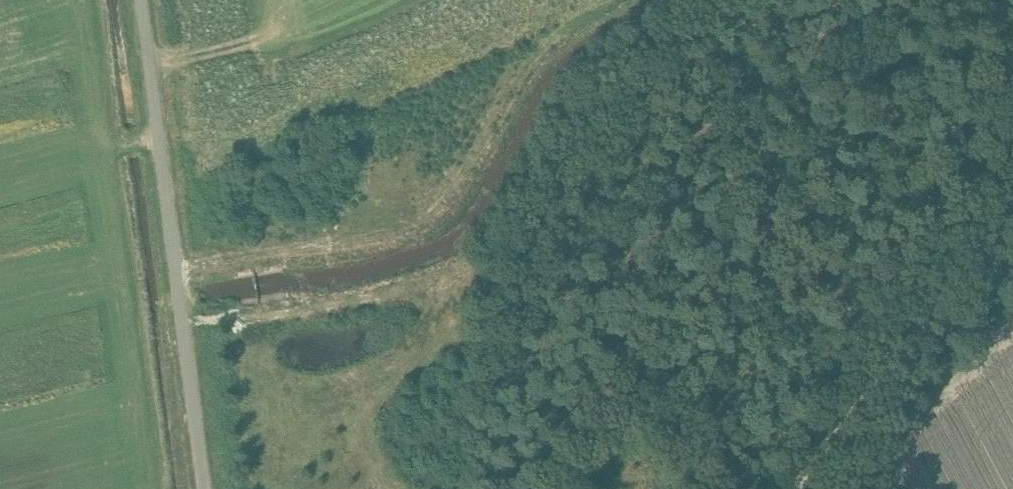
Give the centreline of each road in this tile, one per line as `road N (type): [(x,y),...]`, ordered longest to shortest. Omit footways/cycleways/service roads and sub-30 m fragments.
road 1 (unclassified): [(204,488),(142,0)]
road 2 (track): [(1012,221),(793,488)]

